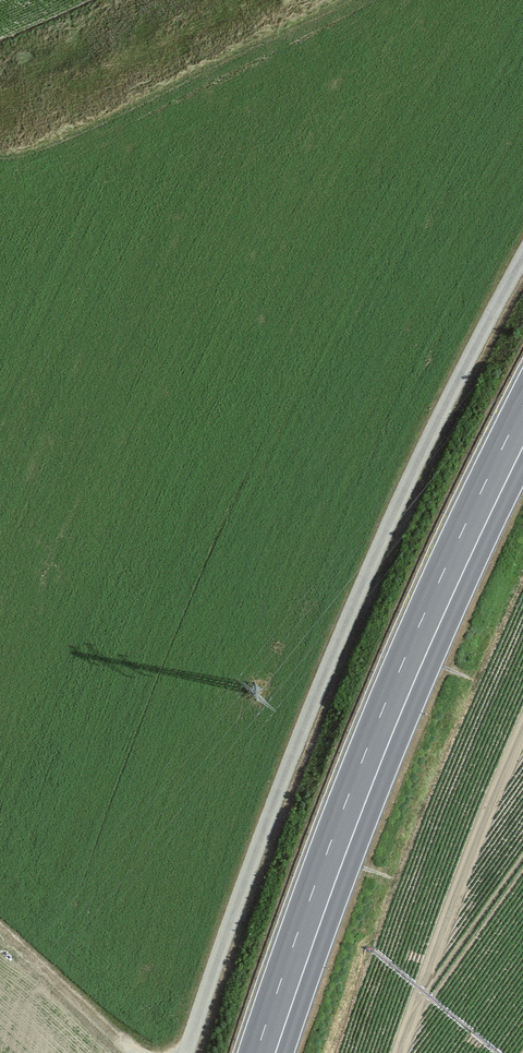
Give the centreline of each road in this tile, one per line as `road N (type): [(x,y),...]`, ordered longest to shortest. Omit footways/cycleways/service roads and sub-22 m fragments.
road 1 (track): [(522,258),(411,478),(334,655),(186,1052)]
road 2 (primary): [(522,427),(391,714),(266,1052)]

